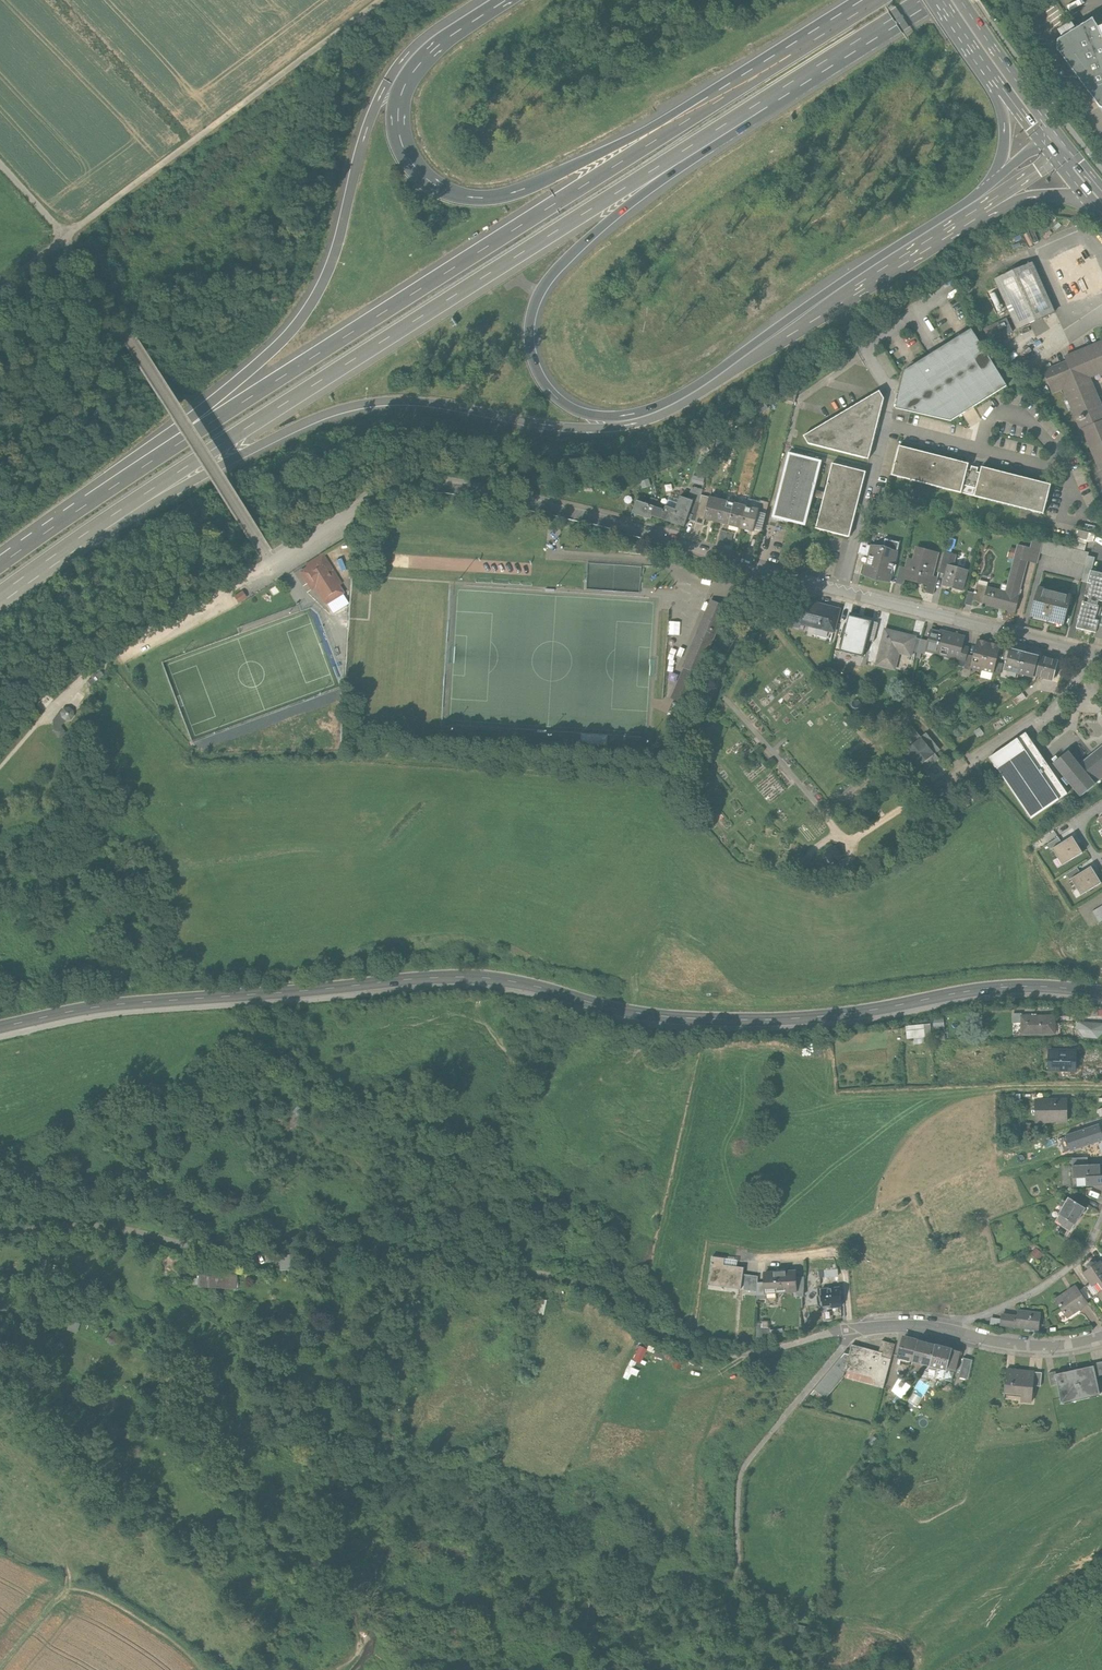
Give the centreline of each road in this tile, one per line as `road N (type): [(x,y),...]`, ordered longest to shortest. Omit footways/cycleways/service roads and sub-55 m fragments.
road 1 (secondary): [(0,1028),(79,1010),(434,978),(495,979),(629,1011),(718,1020),(845,1014),(1006,987),(1101,993)]
road 2 (residential): [(1101,657),(545,508),(417,485),(375,501),(110,657)]
road 3 (residential): [(962,1333),(852,1328),(744,1356),(702,1351),(588,1286),(542,1274),(413,1267),(319,1235),(239,1241),(83,1226),(0,1229)]
road 4 (motorway): [(110,516),(304,424),(371,404),(428,405),(554,431),(656,417),(970,216)]
road 5 (motorway): [(990,185),(682,392),(627,413),(565,402),(543,377),(533,349),(533,318),(548,282),(747,109)]
road 6 (track): [(110,657),(205,758),(295,754),(655,776),(671,770),(770,573)]
road 7 (motorway): [(110,516),(747,109)]
road 8 (motorway): [(682,124),(51,528)]
road 9 (motorway): [(479,0),(424,38),(379,91),(336,246),(290,326),(51,528)]
road 10 (motorway): [(682,124),(512,193),(469,199),(436,186),(402,142),(404,92),(438,49),(510,0)]
road 11 (track): [(381,0),(64,239)]
road 12 (track): [(271,561),(64,239)]
road 13 (track): [(852,1328),(745,1466),(739,1584)]
road 14 (track): [(0,1669),(65,1591),(75,1590),(113,1601),(215,1669)]
road 15 (motorway): [(878,0),(682,124)]
road 16 (motorway): [(747,109),(919,0)]
road 17 (residential): [(1101,1217),(1069,1268),(969,1321),(962,1333)]
road 18 (residential): [(1101,1337),(1061,1346),(962,1333)]
road 19 (motorway): [(970,216),(1053,196),(1101,209)]
road 20 (motorway): [(0,594),(110,516)]
road 21 (motorway): [(992,60),(1004,135),(990,185)]

